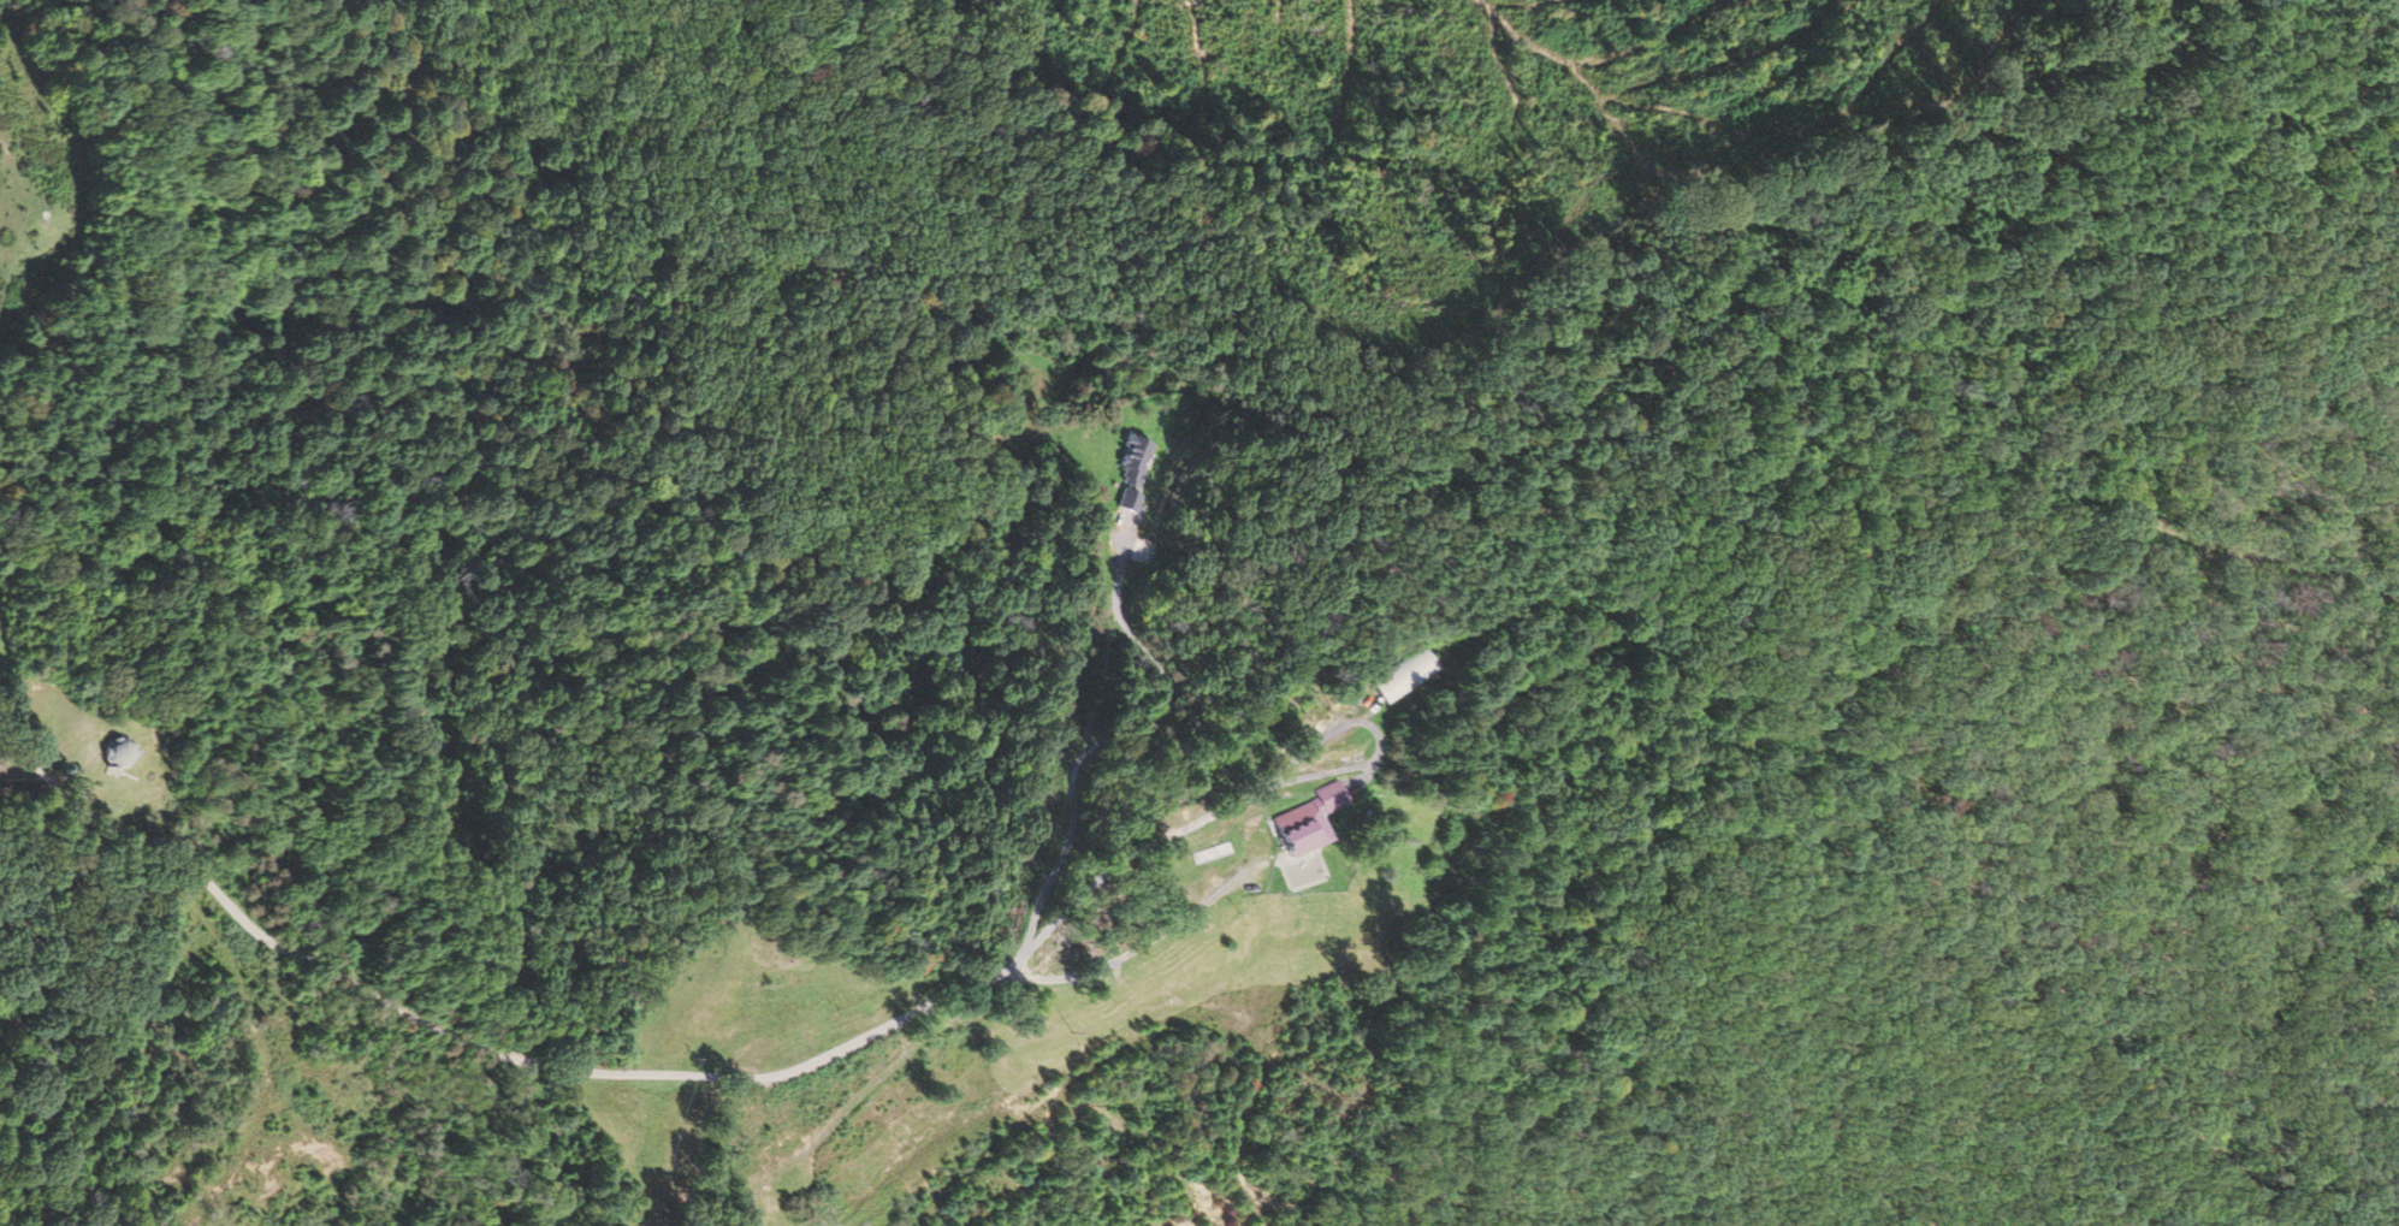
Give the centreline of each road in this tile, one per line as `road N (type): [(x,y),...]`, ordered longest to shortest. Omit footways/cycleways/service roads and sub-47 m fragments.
road 1 (residential): [(656,1225),(494,1062),(96,847),(0,763)]

